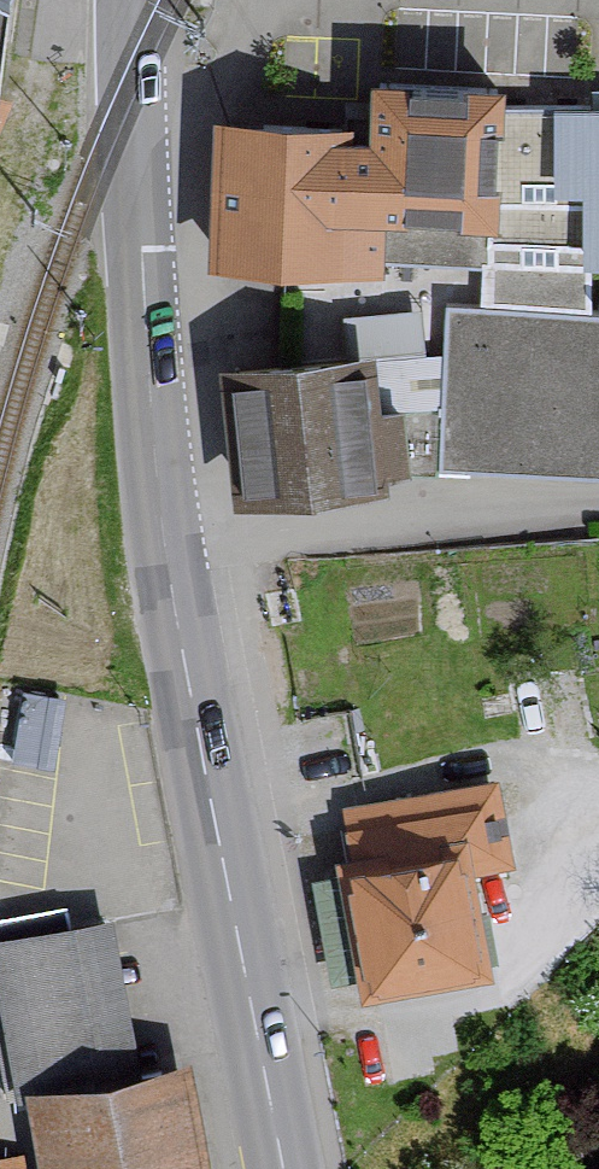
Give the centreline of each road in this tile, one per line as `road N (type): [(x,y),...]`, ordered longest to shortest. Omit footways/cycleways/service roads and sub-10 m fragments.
road 1 (secondary): [(135,176),(172,587),(282,1168)]
road 2 (unclassified): [(135,176),(210,114),(223,0)]
road 3 (secondary): [(131,0),(135,176)]

